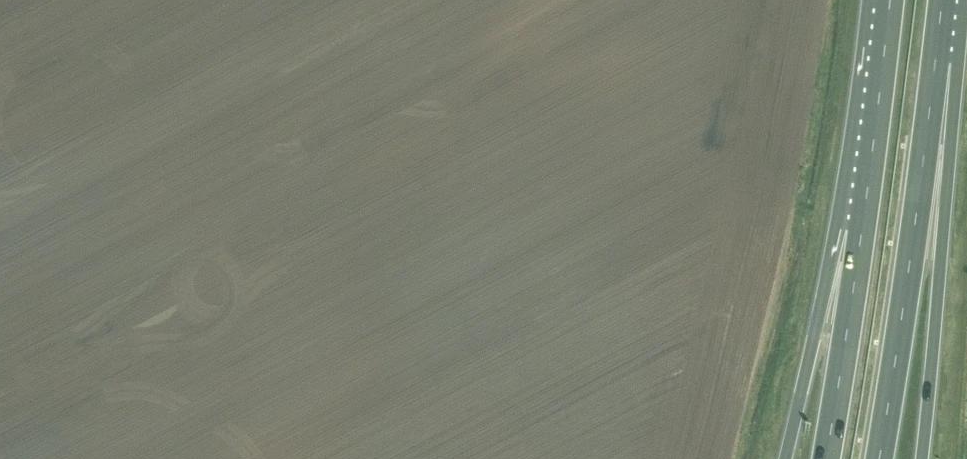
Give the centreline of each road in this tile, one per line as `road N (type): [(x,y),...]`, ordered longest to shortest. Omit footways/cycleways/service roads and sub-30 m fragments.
road 1 (trunk): [(880,458),(935,64)]
road 2 (trunk): [(921,458),(941,262),(935,64)]
road 3 (trunk): [(862,231),(818,322),(786,458)]
road 4 (trunk): [(890,0),(862,231)]
road 5 (trunk): [(862,231),(826,458)]

